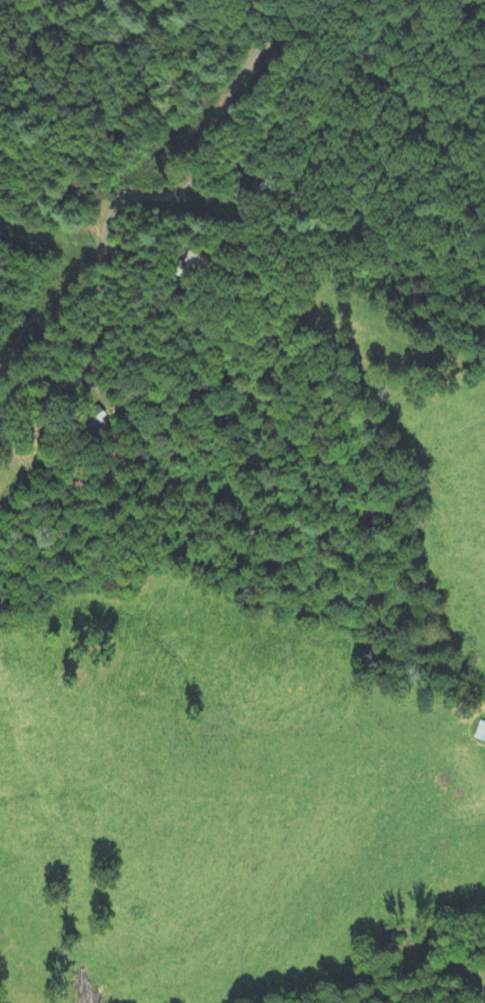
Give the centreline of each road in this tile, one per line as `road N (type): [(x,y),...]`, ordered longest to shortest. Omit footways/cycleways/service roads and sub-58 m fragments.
road 1 (residential): [(0,399),(72,384),(80,289),(195,184),(220,126),(305,0)]

